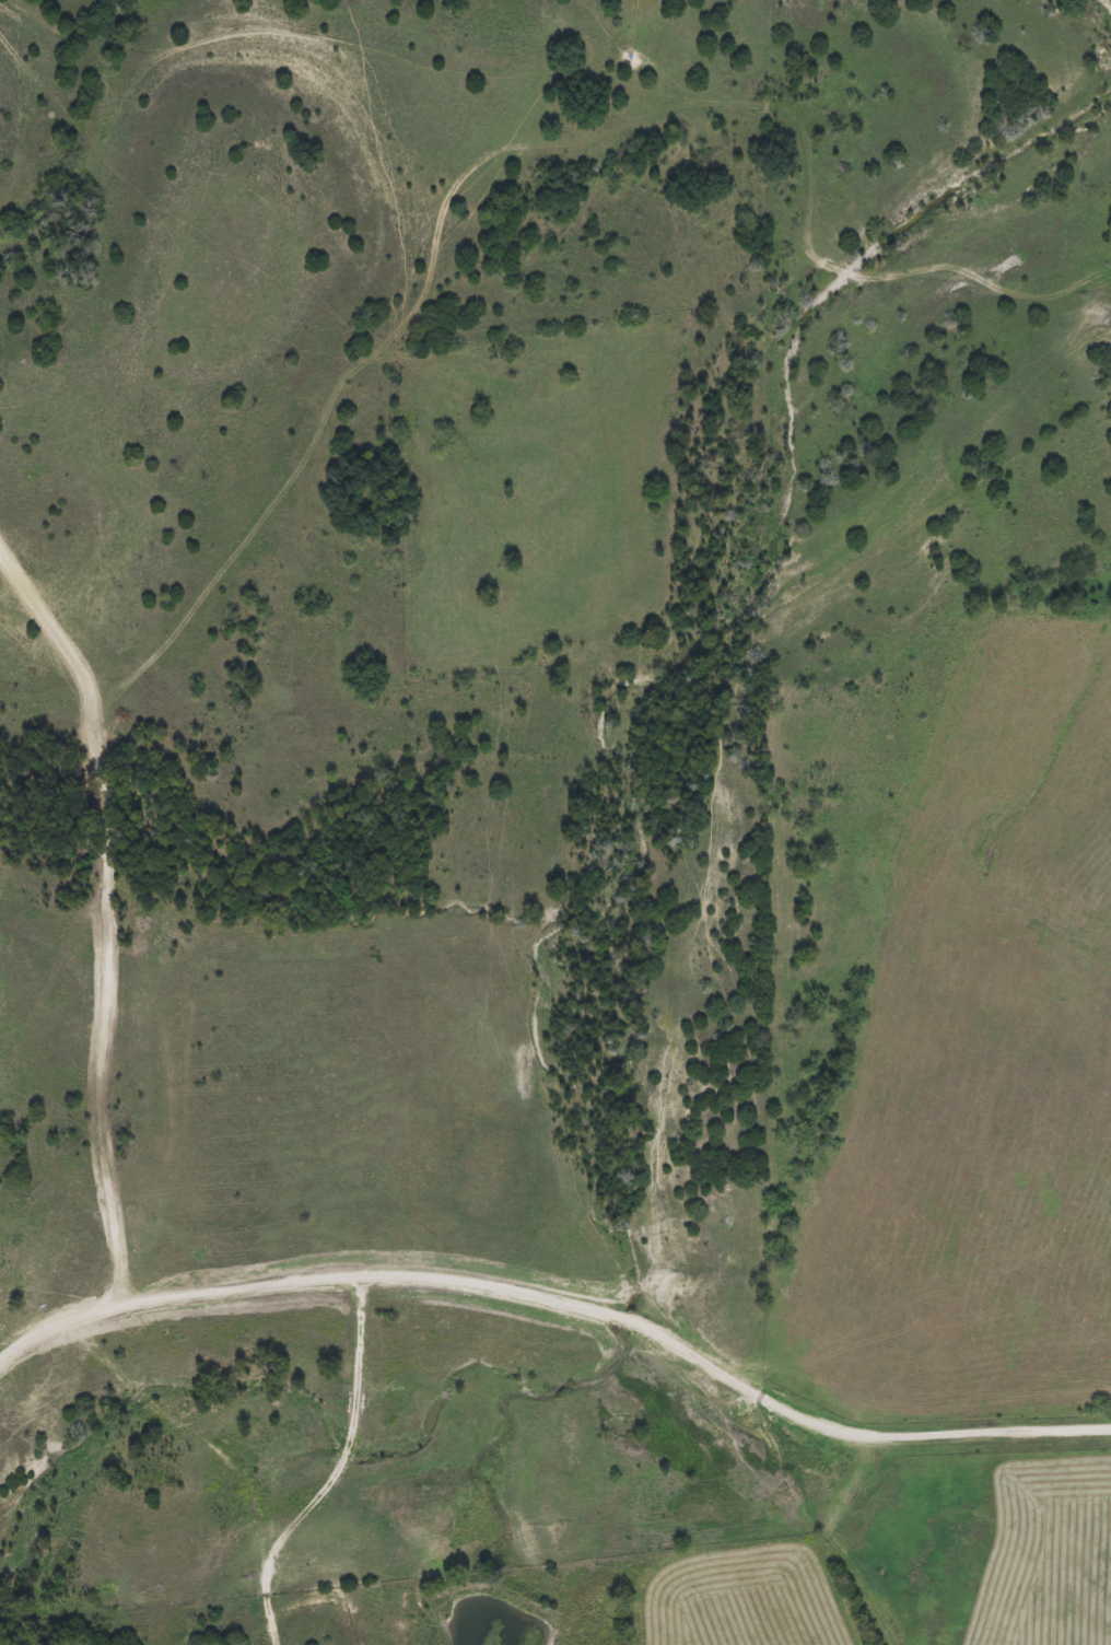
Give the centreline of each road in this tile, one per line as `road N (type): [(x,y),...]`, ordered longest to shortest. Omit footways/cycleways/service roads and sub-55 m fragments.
road 1 (residential): [(0,1378),(37,1355),(276,1283),(455,1287),(531,1292),(630,1325),(791,1415),(831,1430),(1110,1433)]
road 2 (residential): [(0,577),(13,638),(101,770),(106,919),(90,975),(0,1030)]

